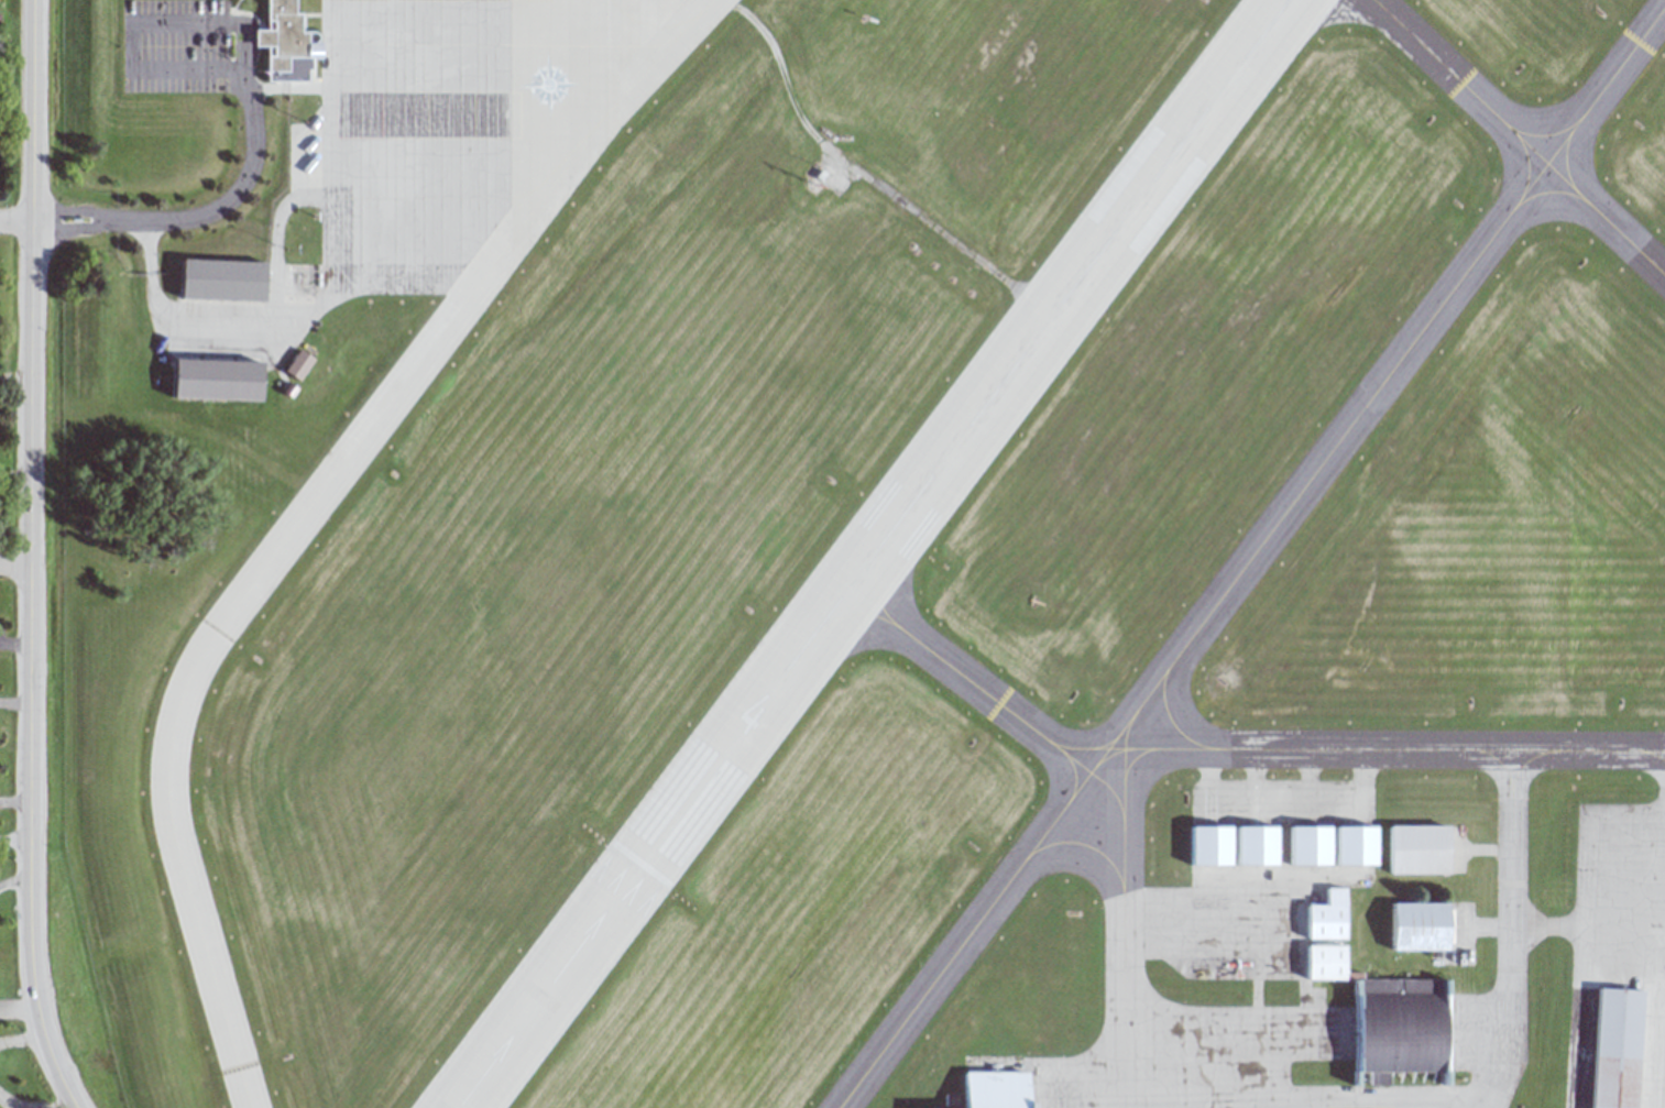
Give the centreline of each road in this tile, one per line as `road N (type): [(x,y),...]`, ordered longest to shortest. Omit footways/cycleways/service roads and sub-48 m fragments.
road 1 (tertiary): [(33,1047),(30,0)]

